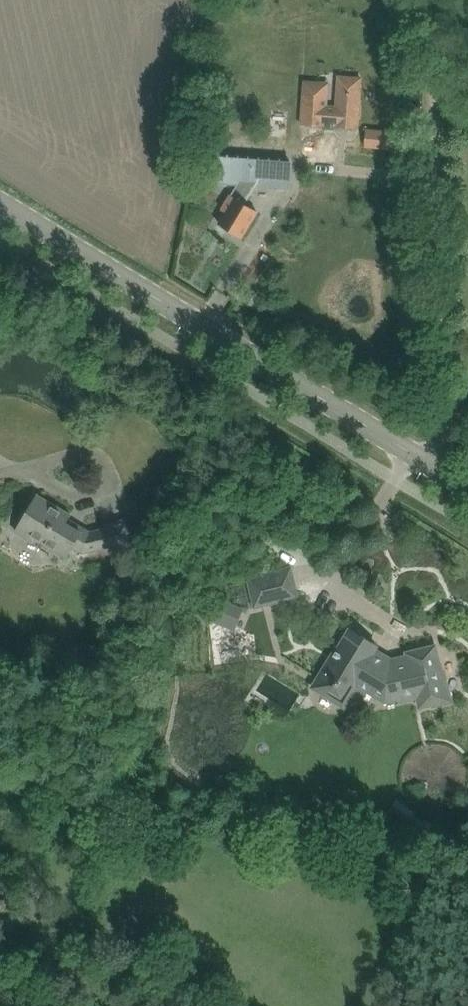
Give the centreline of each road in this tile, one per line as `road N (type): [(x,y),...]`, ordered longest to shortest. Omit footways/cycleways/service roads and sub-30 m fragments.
road 1 (tertiary): [(467,487),(0,204)]

